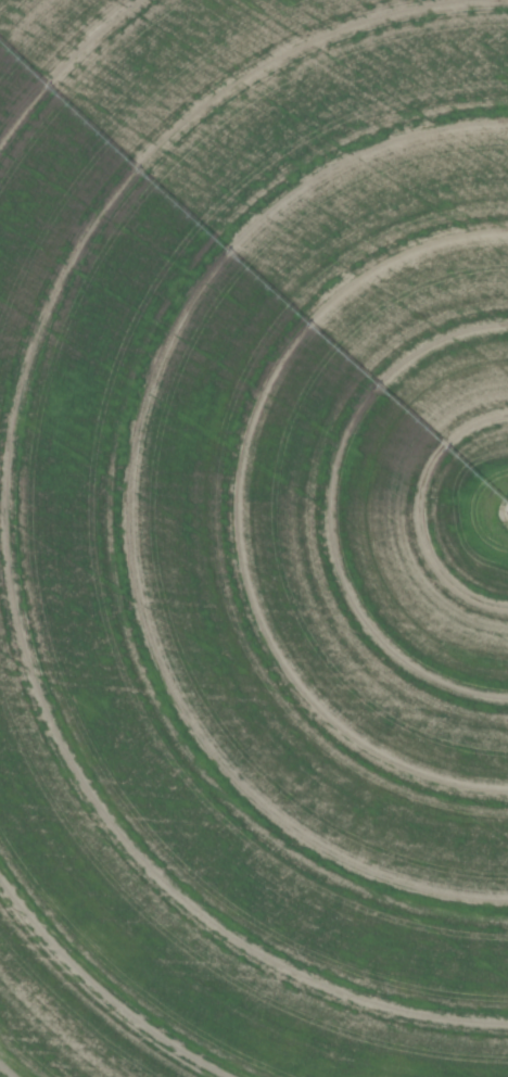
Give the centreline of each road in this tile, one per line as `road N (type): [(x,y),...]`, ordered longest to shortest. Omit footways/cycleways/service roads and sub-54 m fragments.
road 1 (track): [(0,577),(507,571)]

